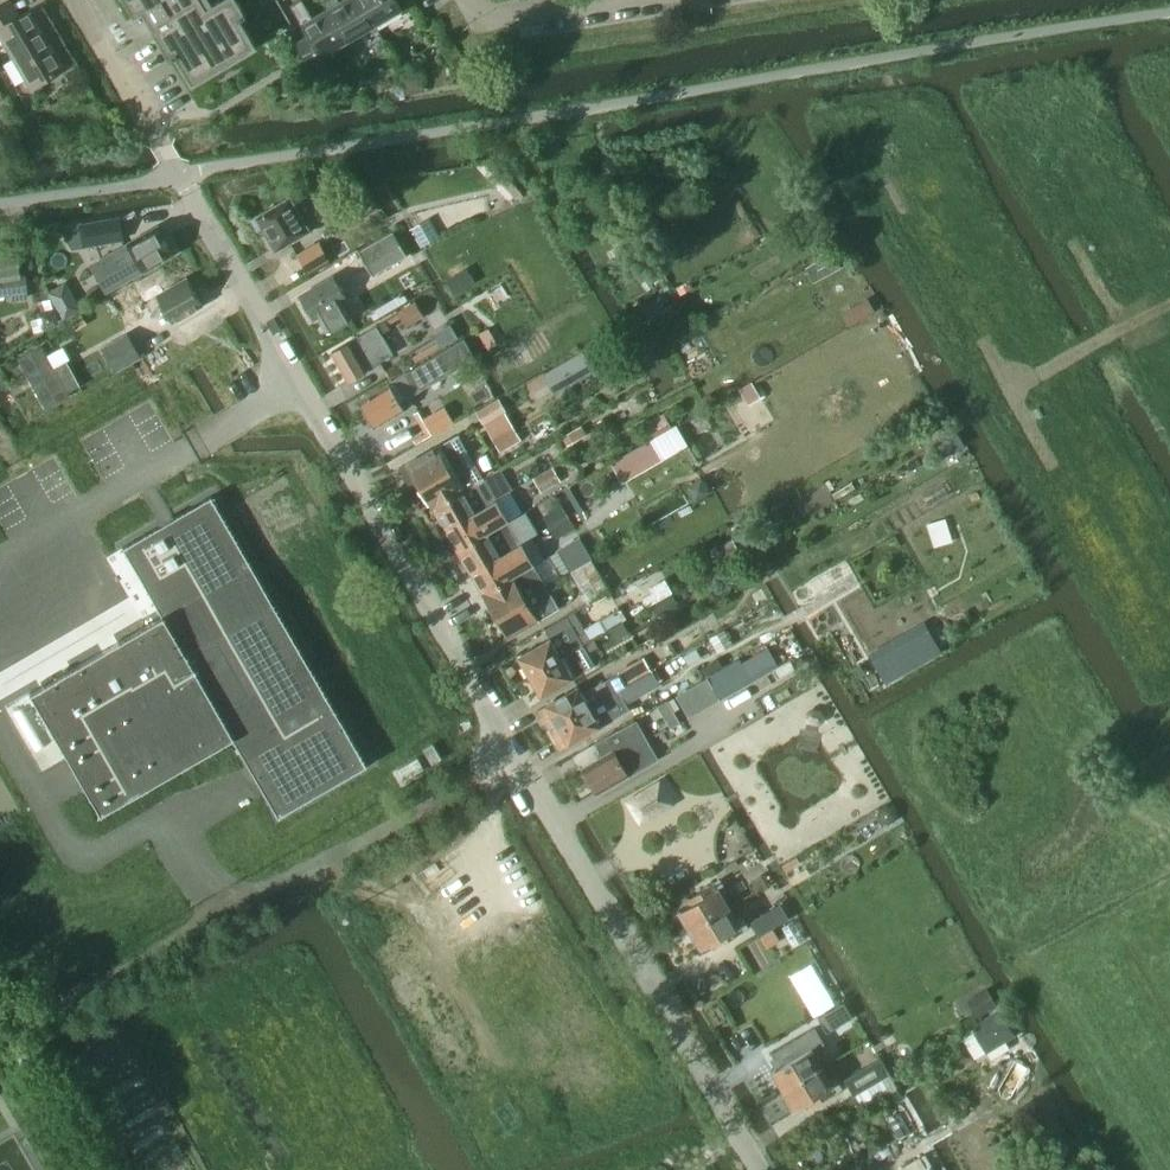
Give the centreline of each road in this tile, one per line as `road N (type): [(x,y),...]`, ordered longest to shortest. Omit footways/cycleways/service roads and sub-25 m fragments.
road 1 (unclassified): [(756,1169),(156,135)]
road 2 (residential): [(156,135),(76,0)]
road 3 (residential): [(468,0),(478,11),(502,15),(598,0)]

